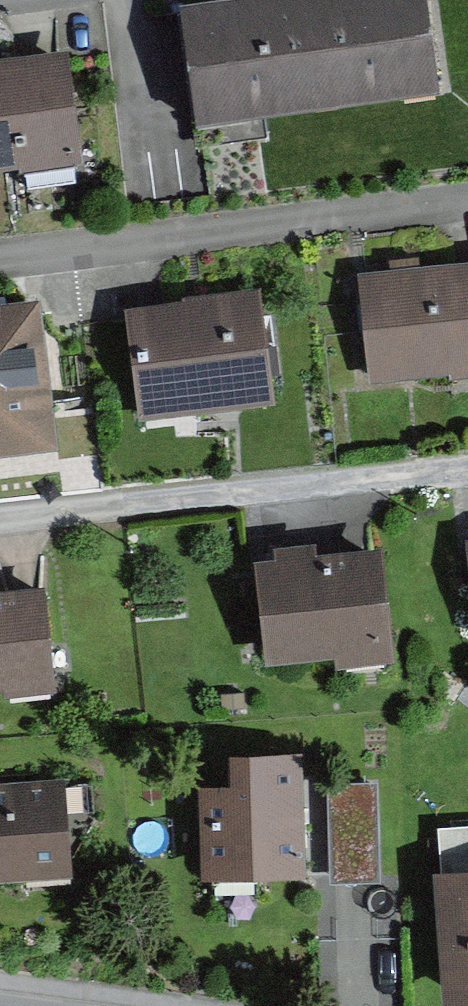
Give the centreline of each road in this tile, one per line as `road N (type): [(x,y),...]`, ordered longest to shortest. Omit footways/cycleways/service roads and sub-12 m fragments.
road 1 (residential): [(0,257),(467,199)]
road 2 (residential): [(0,518),(467,468)]

